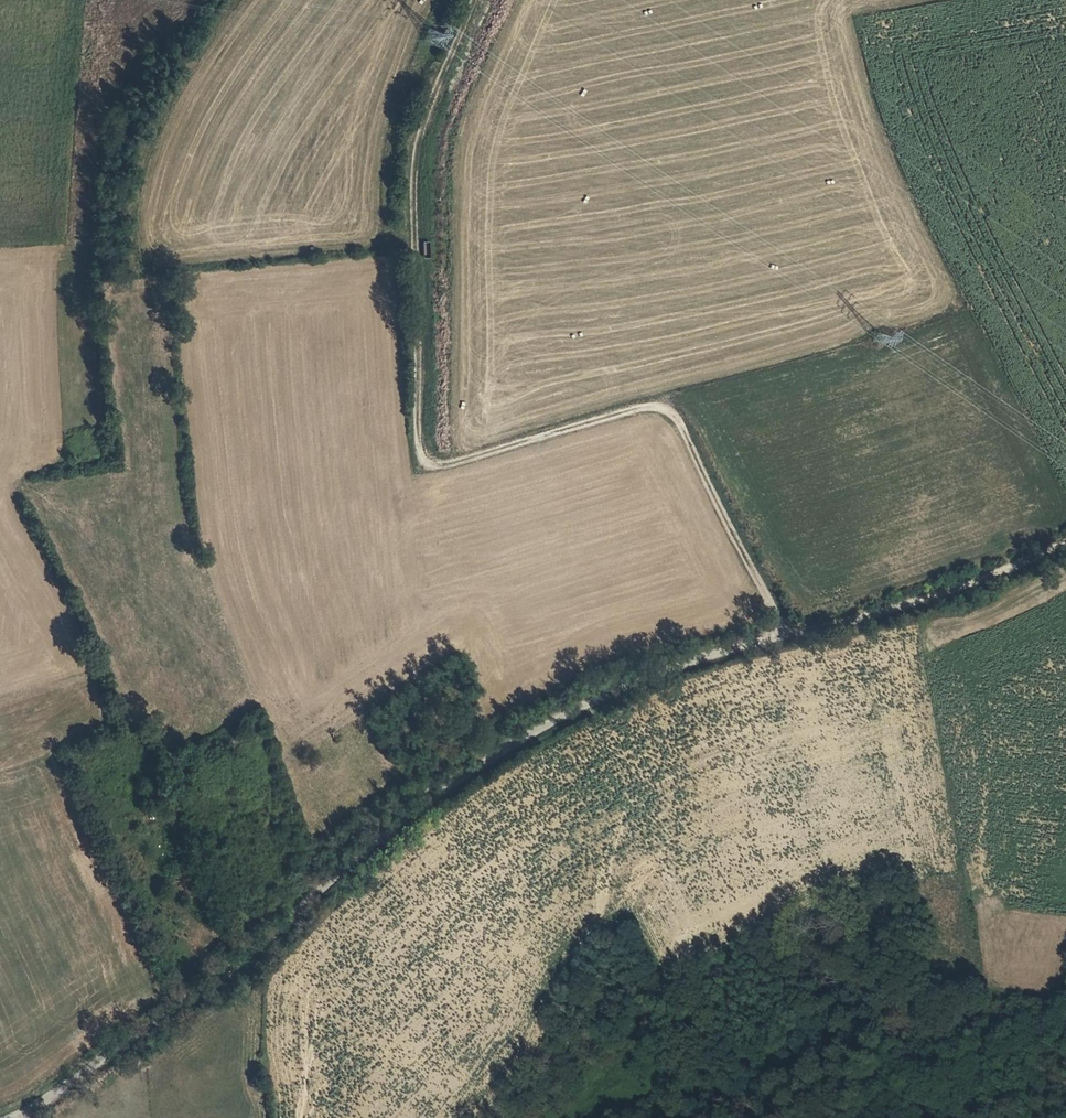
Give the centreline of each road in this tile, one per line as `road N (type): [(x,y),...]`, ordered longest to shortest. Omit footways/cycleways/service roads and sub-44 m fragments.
road 1 (track): [(1065,540),(933,596),(717,651),(537,728),(447,791),(185,1005),(30,1106),(0,1115)]
road 2 (track): [(788,633),(679,415),(661,401),(421,467),(416,147),(473,0)]

